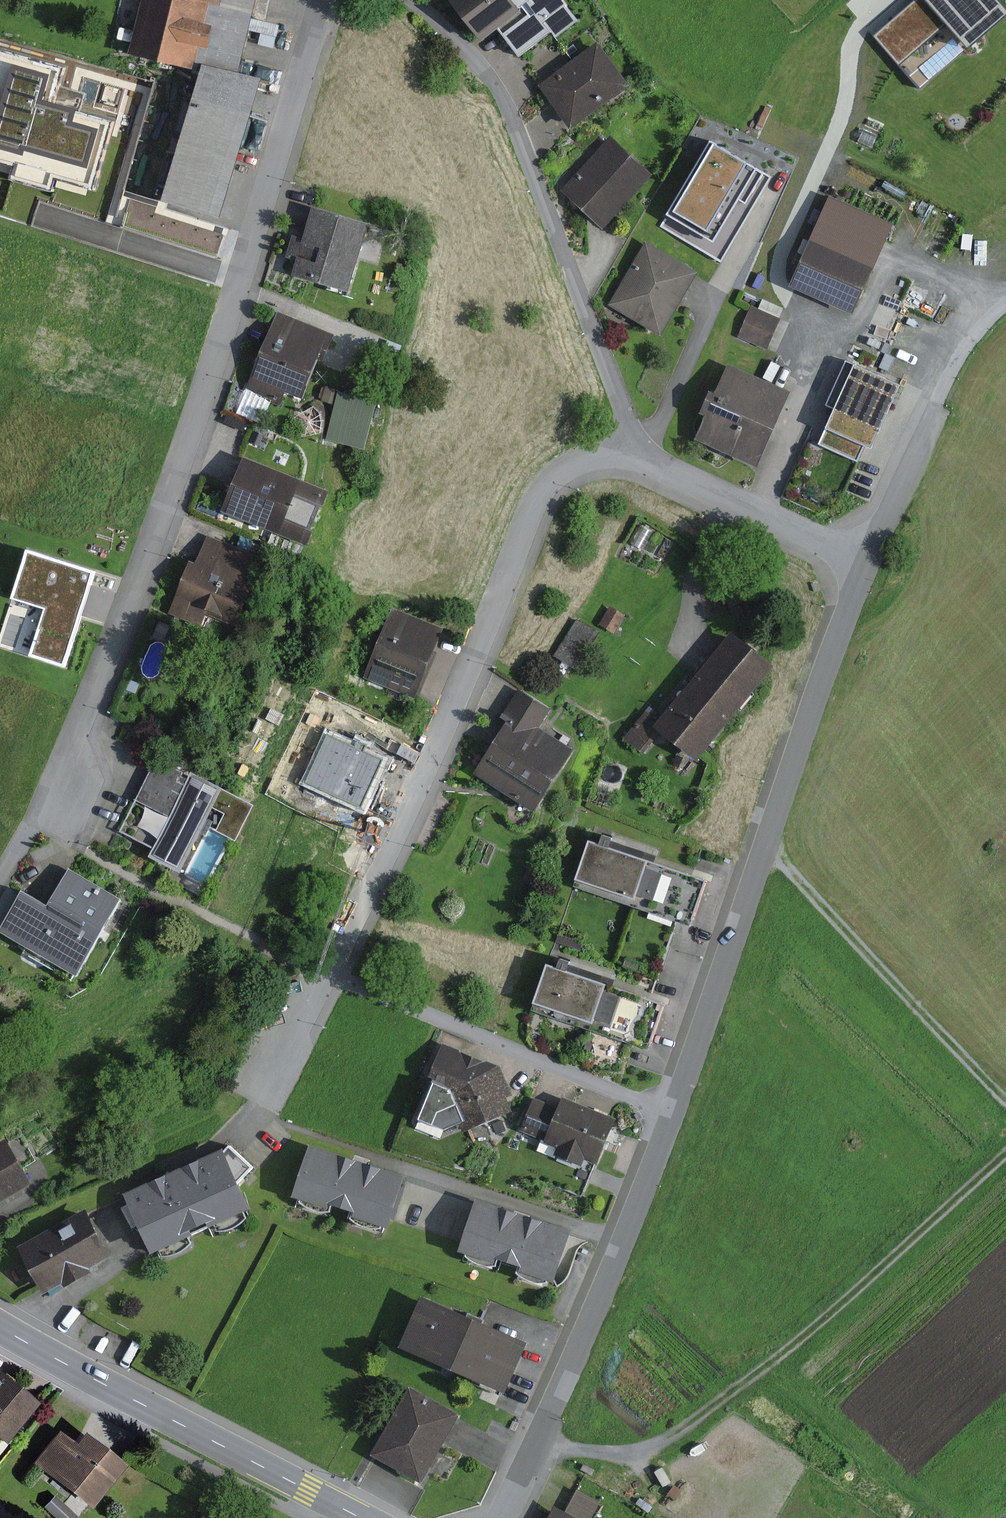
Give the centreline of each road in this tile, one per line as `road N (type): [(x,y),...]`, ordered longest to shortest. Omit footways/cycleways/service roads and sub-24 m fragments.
road 1 (residential): [(868,563),(672,1116),(502,1517)]
road 2 (residential): [(323,0),(150,549),(76,731),(73,790)]
road 3 (residential): [(642,464),(594,456),(566,464),(544,487),(483,646),(287,1066)]
road 4 (track): [(541,1435),(575,1454),(607,1458),(640,1455),(692,1427),(1005,1147)]
road 5 (residential): [(642,464),(506,86),(414,0)]
road 6 (secondary): [(0,1326),(361,1517)]
road 7 (track): [(765,844),(1005,1093)]
road 8 (residential): [(868,563),(642,464)]
road 9 (residential): [(955,368),(868,563)]

